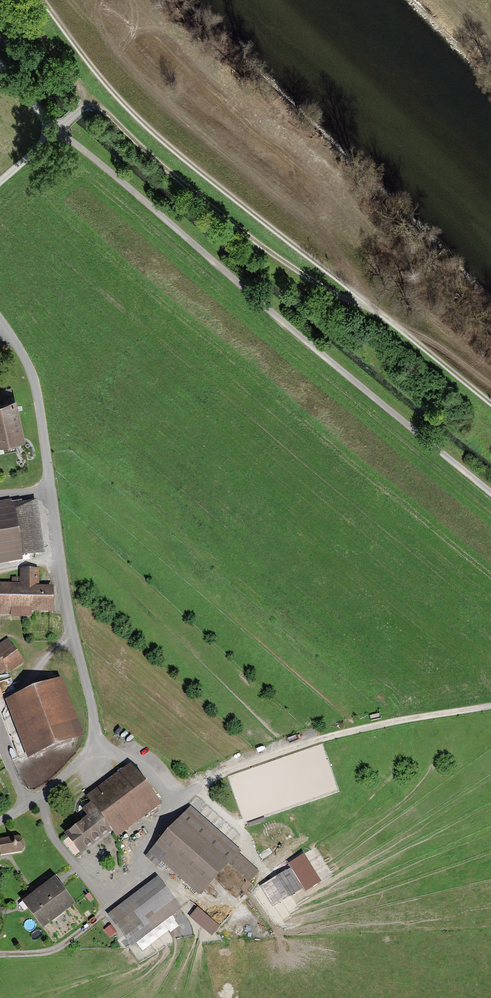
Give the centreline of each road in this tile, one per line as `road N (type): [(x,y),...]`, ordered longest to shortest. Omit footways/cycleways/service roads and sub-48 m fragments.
road 1 (track): [(42,0),(147,130),(490,404)]
road 2 (track): [(490,489),(56,129)]
road 3 (residential): [(0,319),(35,381),(94,715),(84,759),(0,820)]
road 4 (track): [(90,96),(268,250),(311,280),(364,302)]
road 5 (track): [(490,705),(335,735),(201,783),(177,808)]

